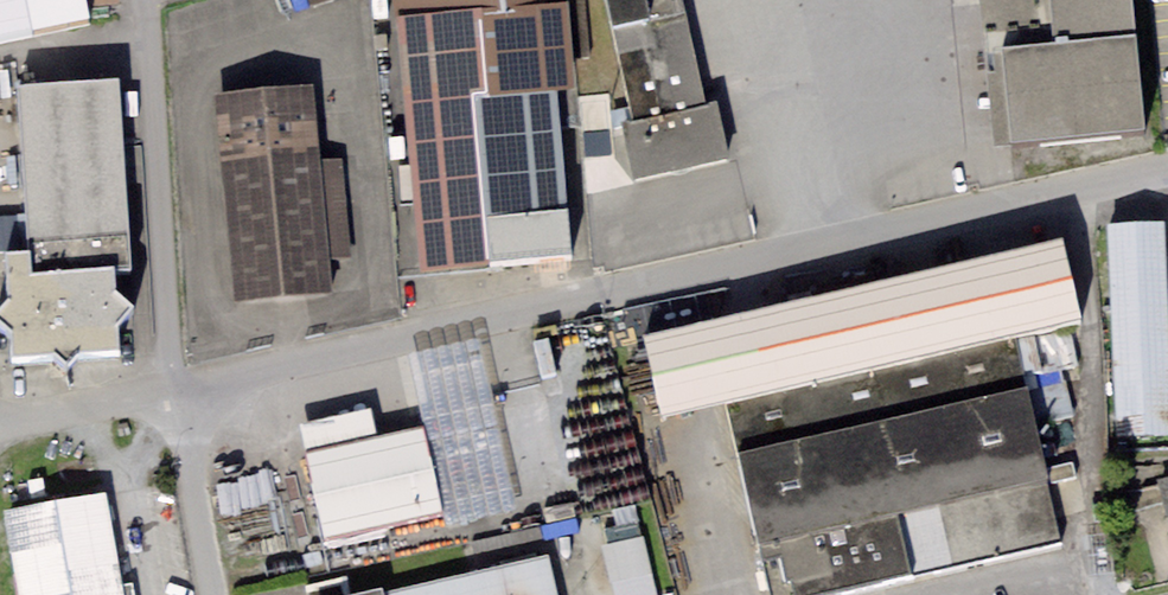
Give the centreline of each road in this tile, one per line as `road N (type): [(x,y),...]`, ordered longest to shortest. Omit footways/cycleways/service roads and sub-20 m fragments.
road 1 (unclassified): [(179,384),(1167,167)]
road 2 (unclassified): [(212,594),(179,384)]
road 3 (unclassified): [(0,421),(179,384)]

